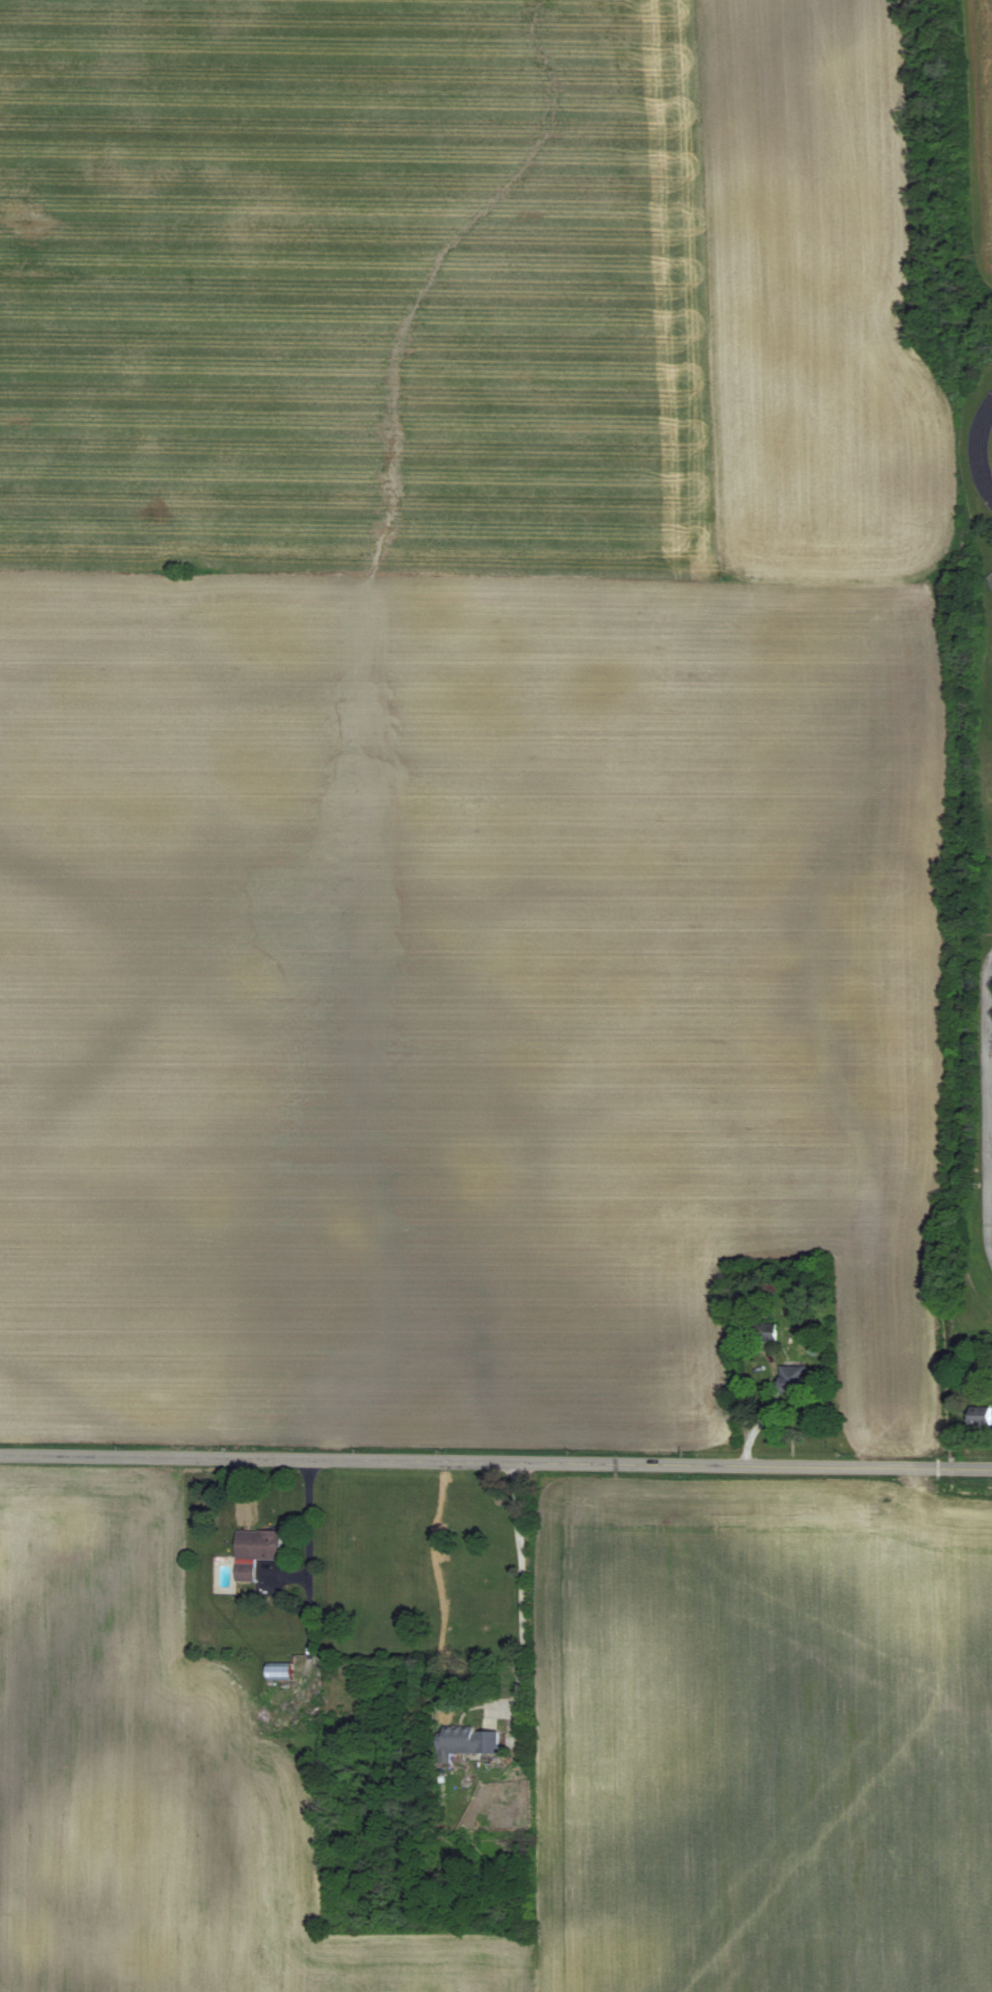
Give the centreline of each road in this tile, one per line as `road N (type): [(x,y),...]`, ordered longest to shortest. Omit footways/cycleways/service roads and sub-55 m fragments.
road 1 (residential): [(0,1456),(991,1470)]

